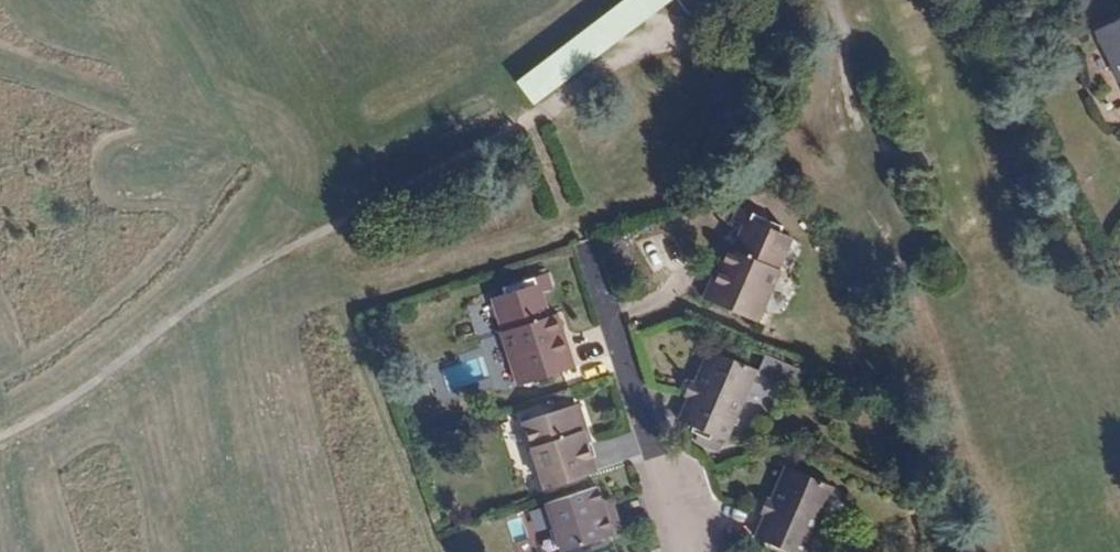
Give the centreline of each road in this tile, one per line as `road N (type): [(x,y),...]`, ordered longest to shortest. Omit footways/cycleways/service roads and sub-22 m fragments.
road 1 (residential): [(687,551),(591,261)]

